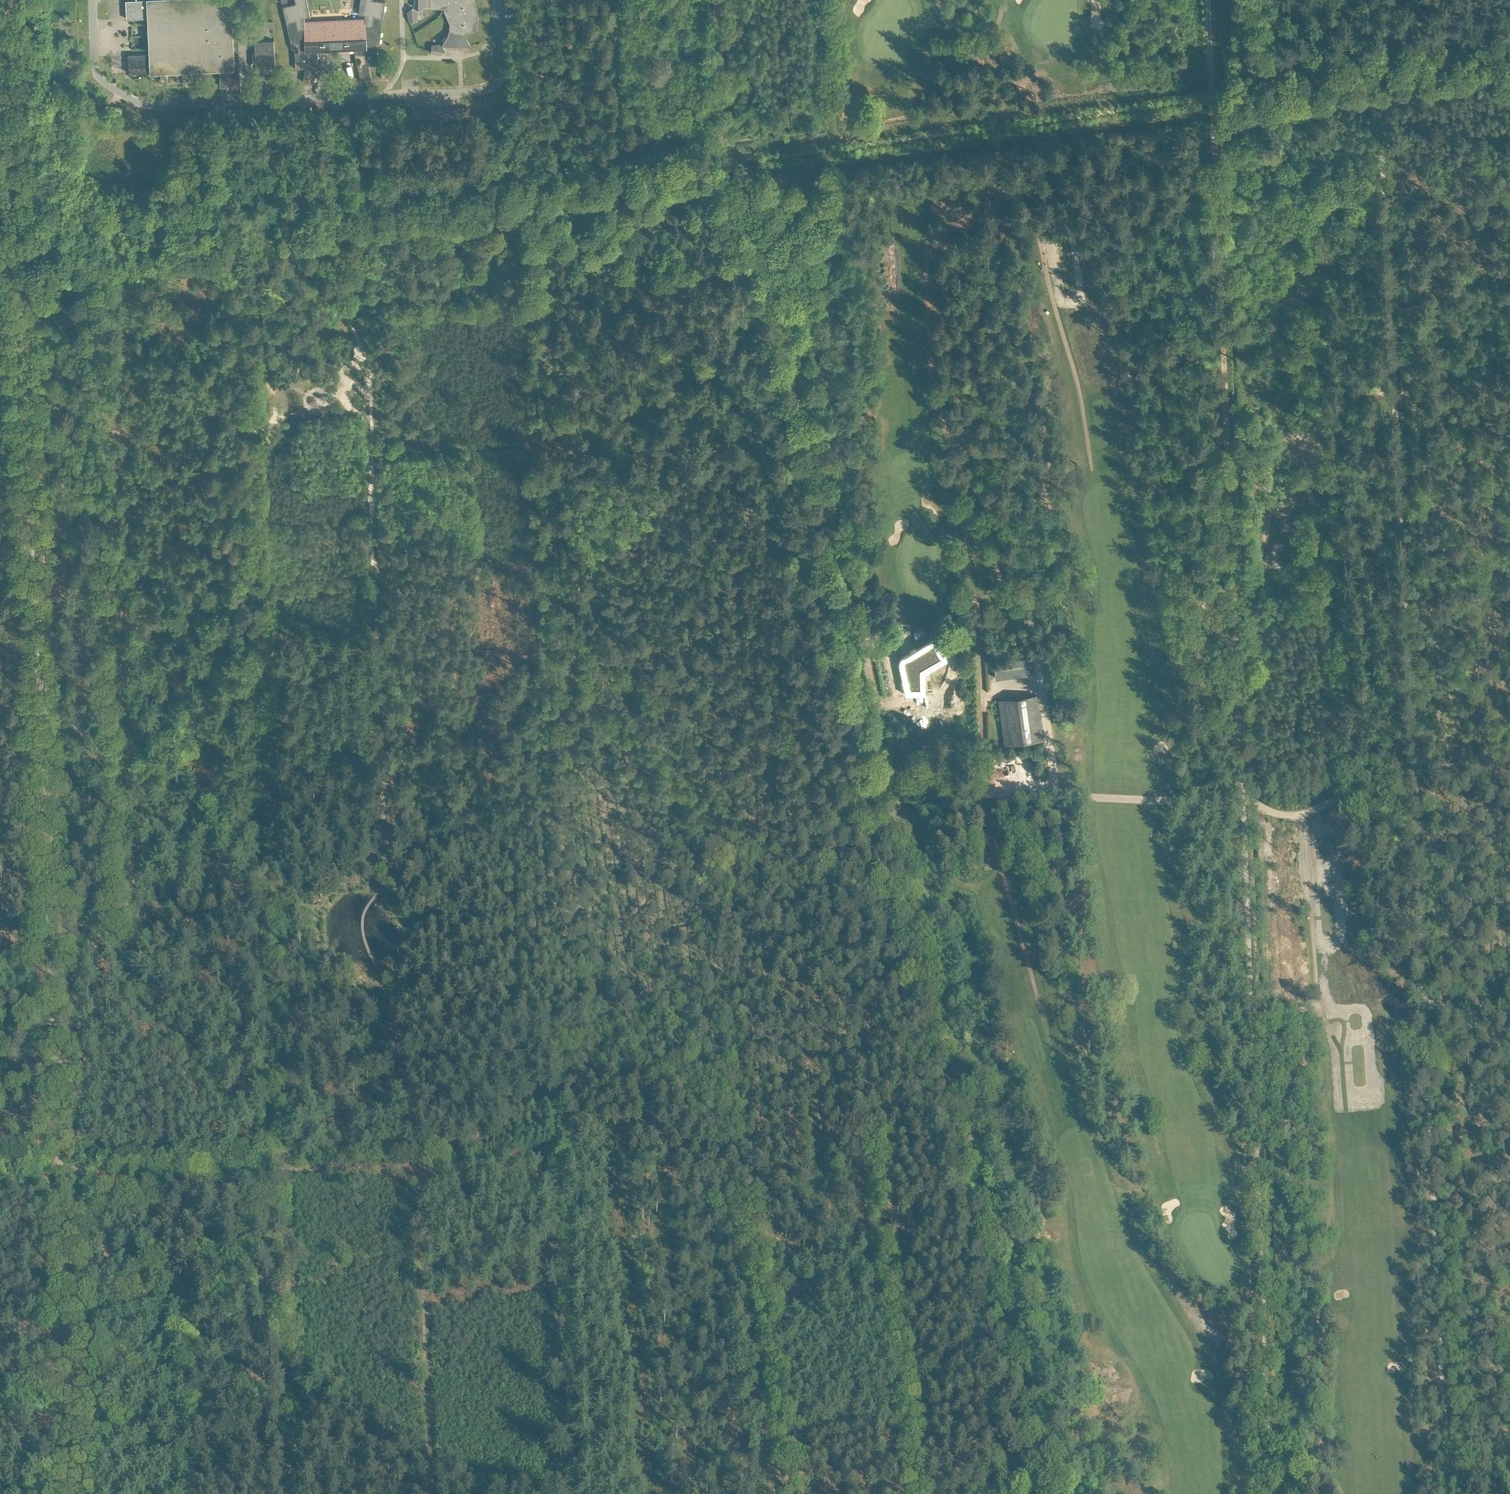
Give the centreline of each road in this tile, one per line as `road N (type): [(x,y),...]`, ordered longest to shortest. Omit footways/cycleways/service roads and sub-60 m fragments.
road 1 (track): [(970,1143),(786,273),(730,165),(720,0)]
road 2 (residential): [(91,0),(96,73),(156,105),(485,91),(506,63),(496,0)]
road 3 (track): [(1418,851),(1351,799),(1287,822),(1250,801),(995,794),(899,819)]
road 4 (track): [(329,218),(830,148)]
road 5 (track): [(830,148),(1212,97)]
road 6 (track): [(1048,1493),(970,1143)]
road 7 (track): [(20,257),(329,218)]
road 8 (track): [(1212,97),(1369,74)]
road 9 (track): [(1369,74),(1509,55)]

